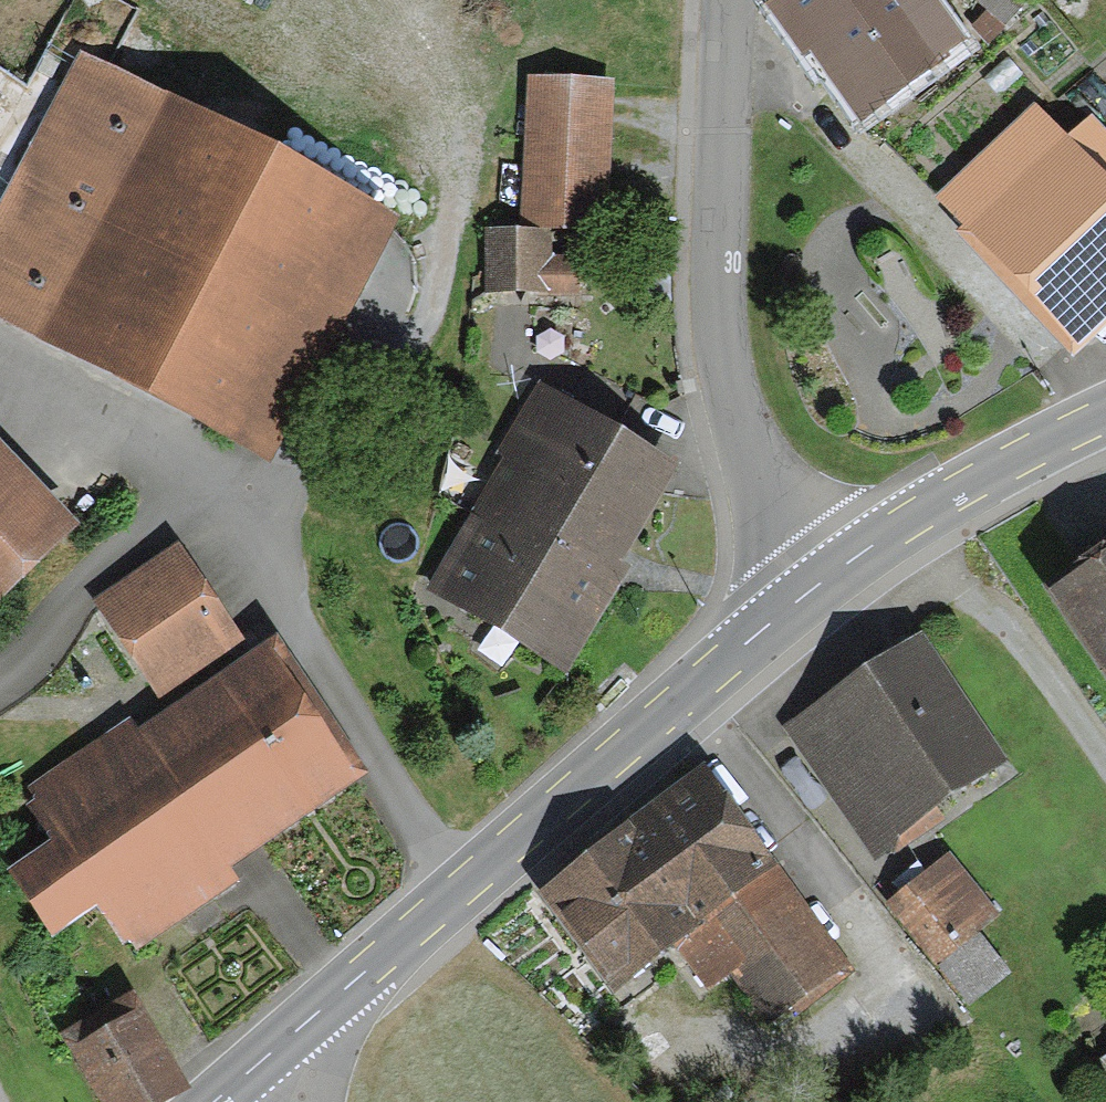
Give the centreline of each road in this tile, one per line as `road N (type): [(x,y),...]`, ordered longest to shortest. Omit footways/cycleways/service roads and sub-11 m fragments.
road 1 (tertiary): [(799,601),(280,1045)]
road 2 (residential): [(799,601),(776,565),(734,399),(717,270),(728,0)]
road 3 (tertiary): [(1105,412),(973,476),(799,601)]

